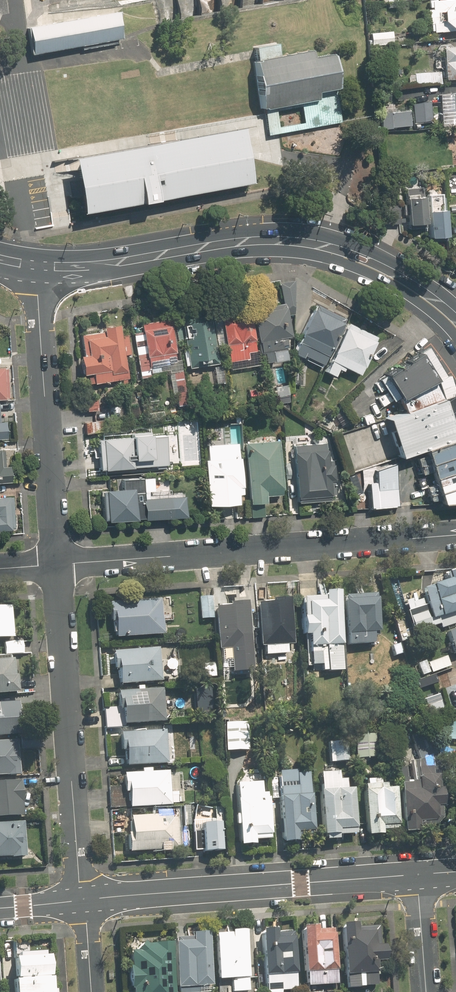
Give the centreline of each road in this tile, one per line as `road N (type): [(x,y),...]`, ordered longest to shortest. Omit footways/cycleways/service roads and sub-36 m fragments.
road 1 (secondary): [(455,321),(398,274),(301,238),(241,240),(83,267),(37,265)]
road 2 (residential): [(56,565),(455,535)]
road 3 (residential): [(56,565),(84,901)]
road 4 (tertiary): [(418,874),(84,901)]
road 5 (residential): [(37,265),(56,565)]

